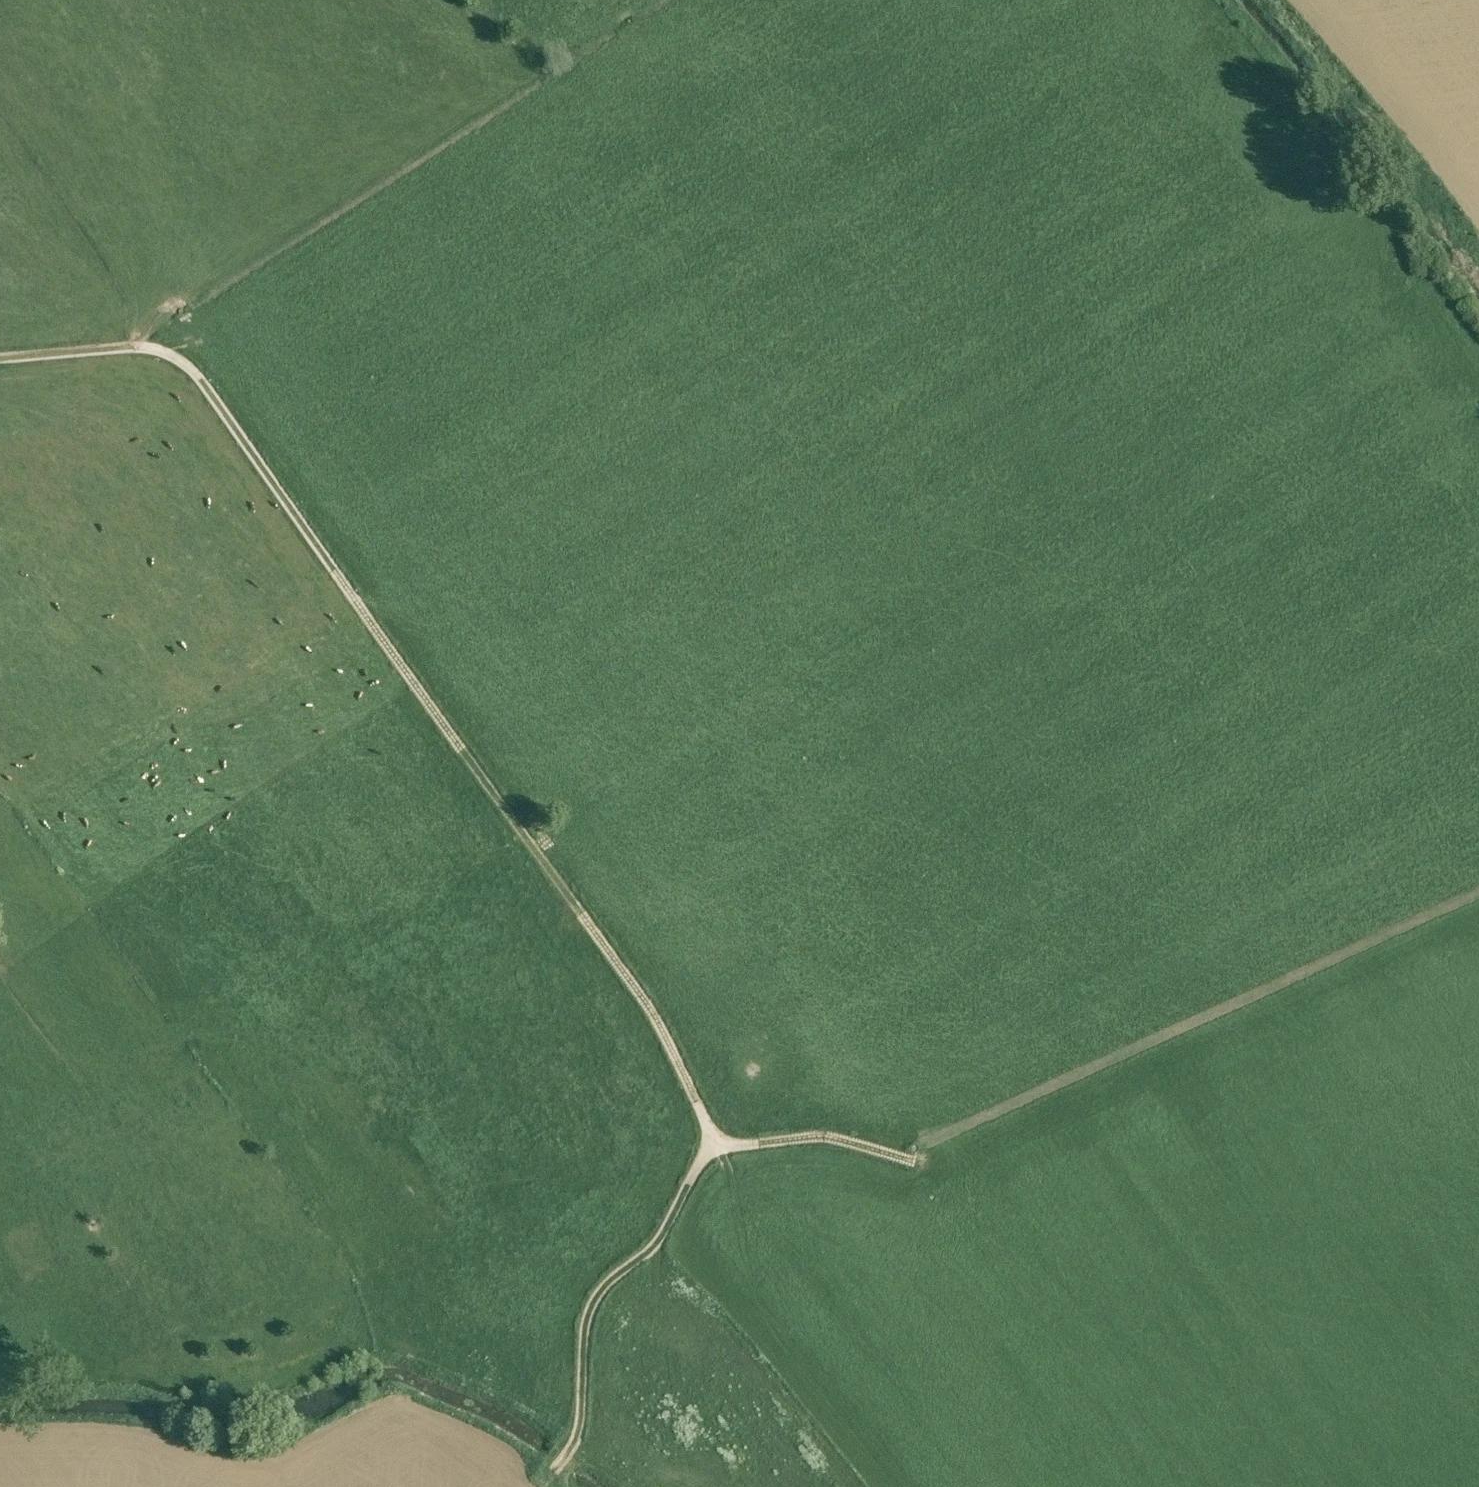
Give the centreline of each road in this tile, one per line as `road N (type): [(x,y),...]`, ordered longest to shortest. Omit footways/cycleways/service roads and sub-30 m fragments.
road 1 (track): [(0,358),(139,346),(188,365),(642,995),(702,1112),(708,1144),(670,1221),(592,1303),(579,1428),(538,1486)]
road 2 (track): [(710,1130),(743,1145),(824,1135),(914,1161)]

